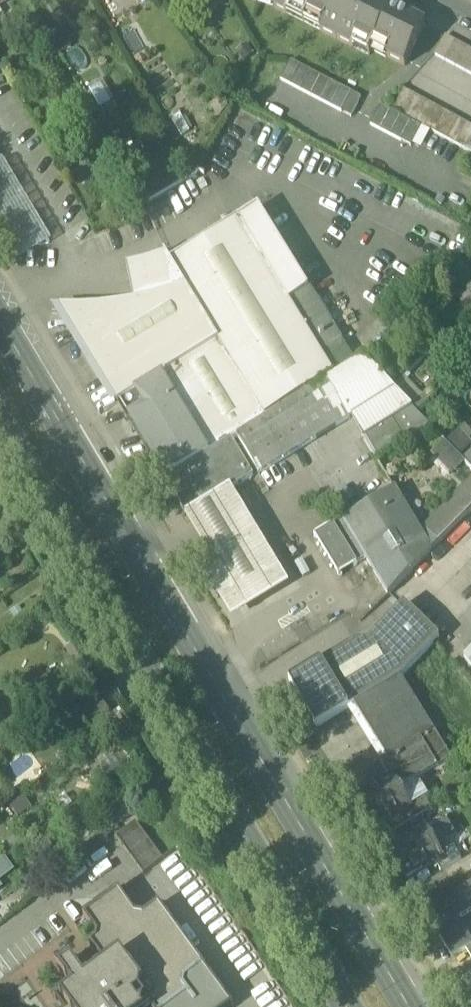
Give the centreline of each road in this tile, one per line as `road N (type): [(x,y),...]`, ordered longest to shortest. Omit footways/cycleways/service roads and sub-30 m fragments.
road 1 (primary): [(412,1006),(0,328)]
road 2 (primary): [(0,420),(353,1006)]

